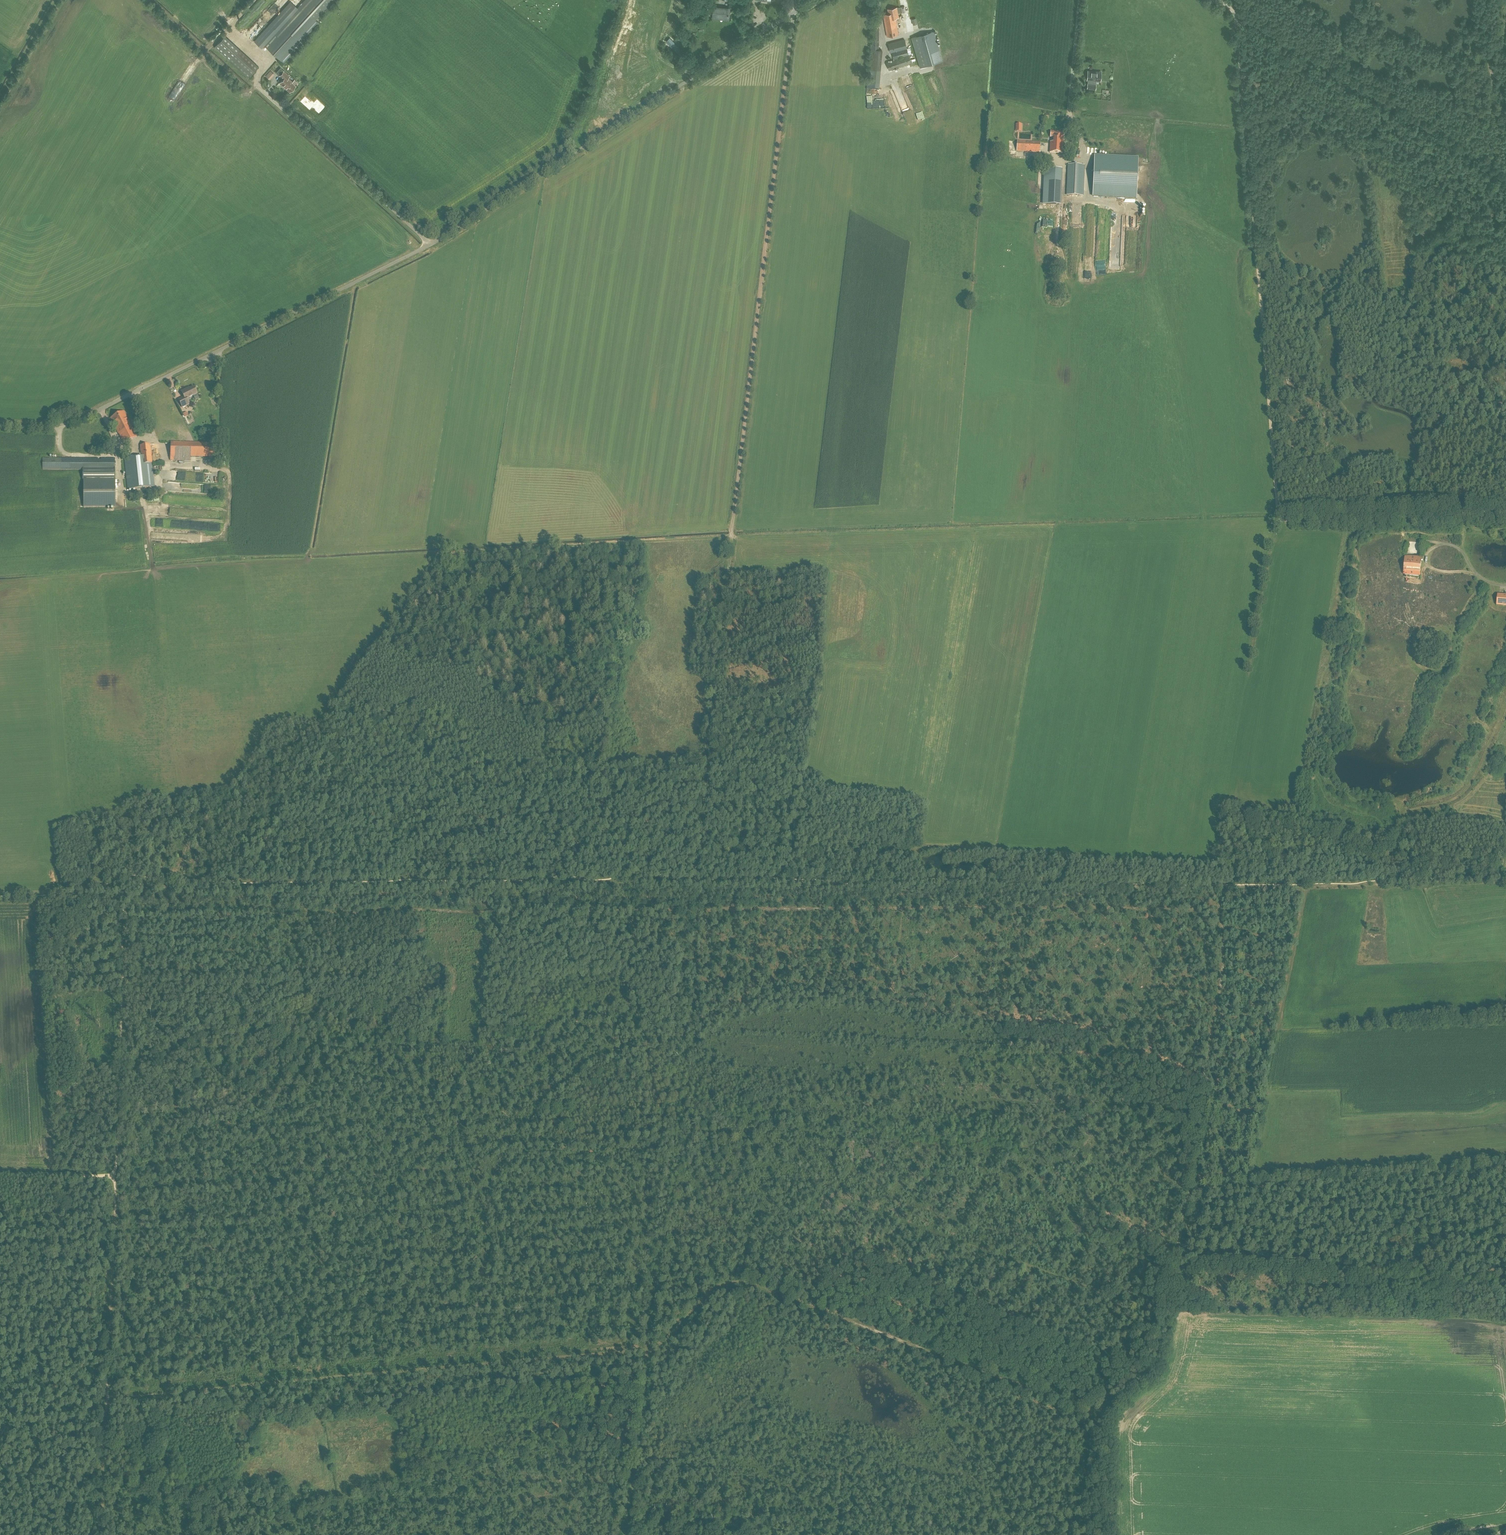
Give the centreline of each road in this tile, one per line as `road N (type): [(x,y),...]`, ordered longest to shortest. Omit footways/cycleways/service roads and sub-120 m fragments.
road 1 (unclassified): [(0,426),(81,419),(422,250),(815,0)]
road 2 (track): [(694,879),(794,12)]
road 3 (track): [(696,883),(0,892)]
road 4 (track): [(1278,504),(1234,14),(1216,0)]
road 5 (track): [(1193,1188),(1505,1170)]
road 6 (track): [(1505,513),(1280,519),(1278,504)]
road 7 (track): [(102,1534),(109,1399)]

